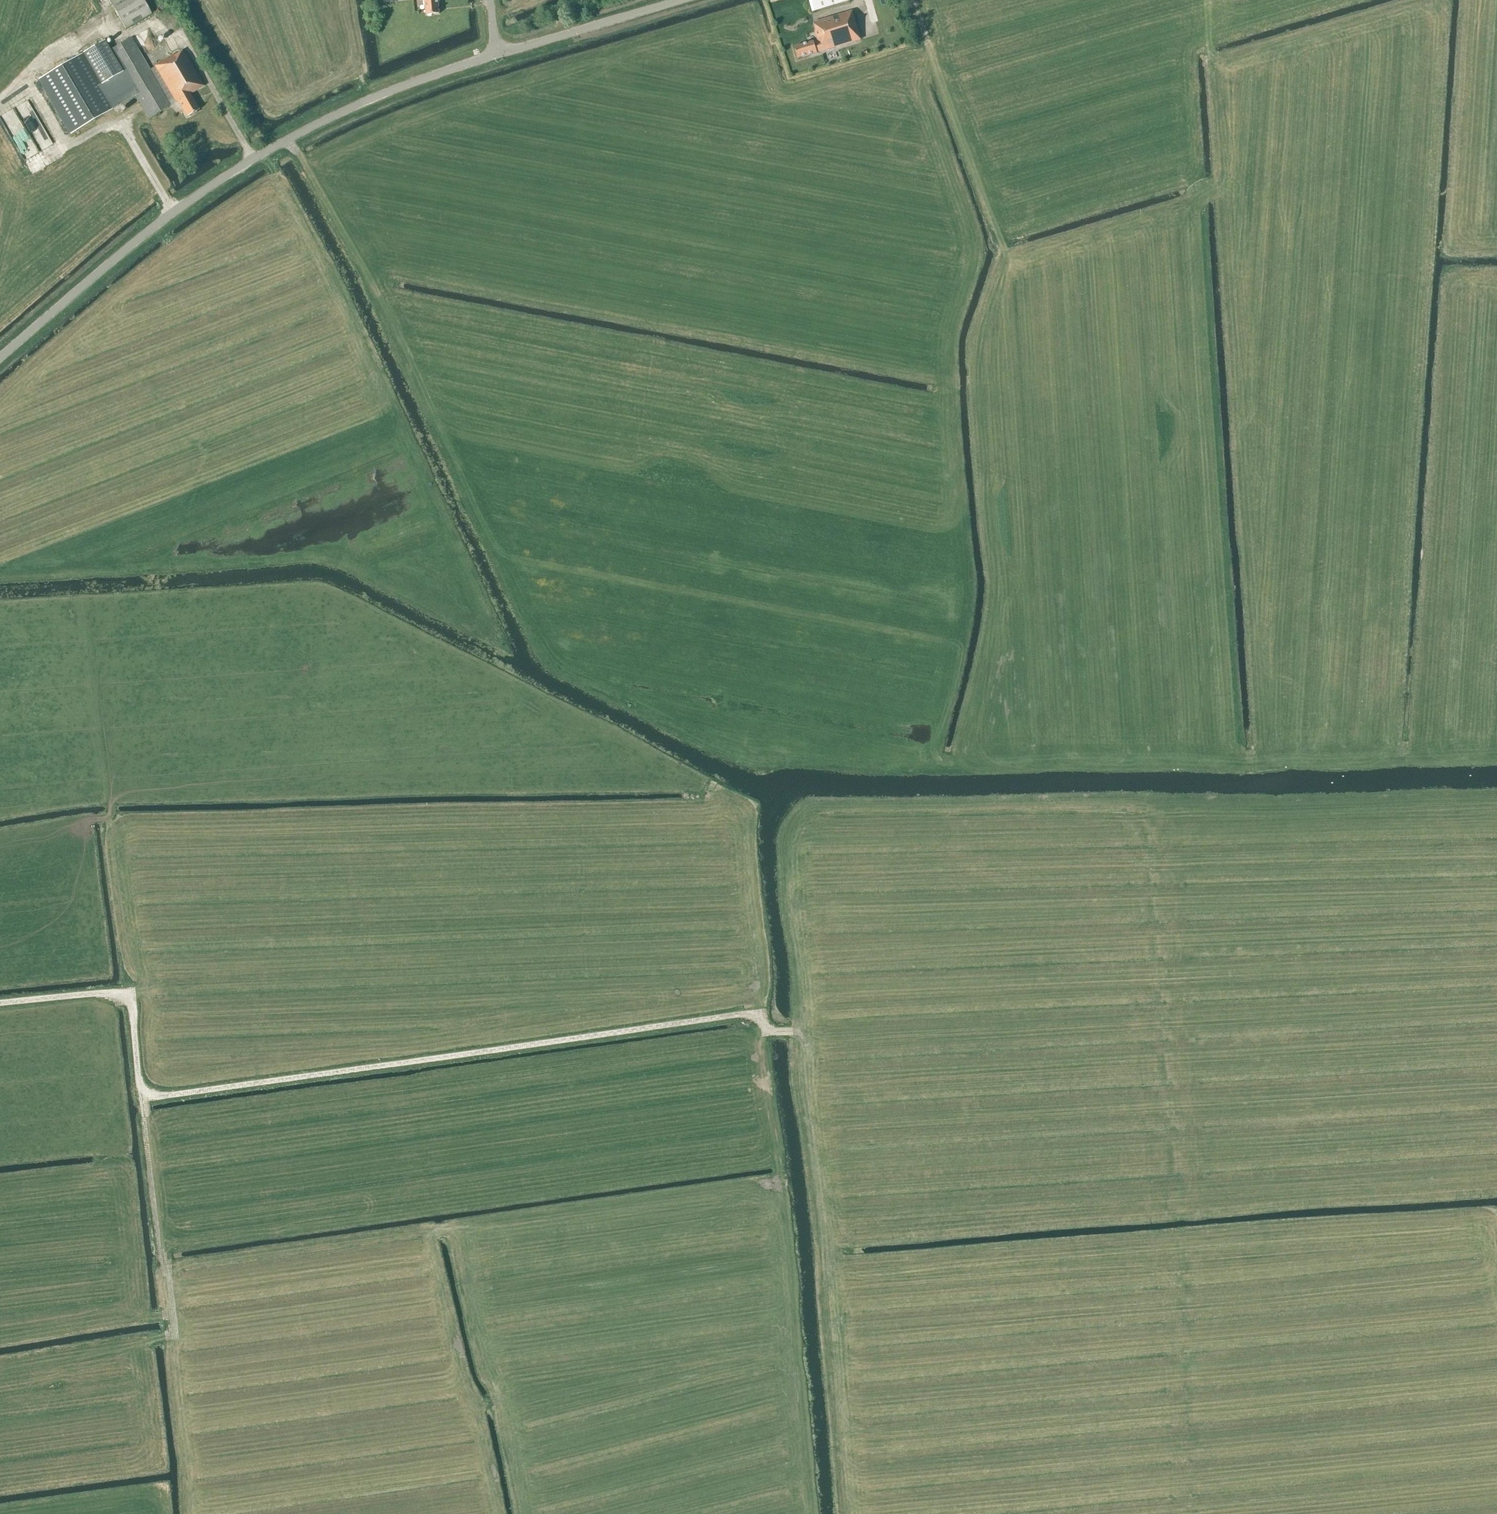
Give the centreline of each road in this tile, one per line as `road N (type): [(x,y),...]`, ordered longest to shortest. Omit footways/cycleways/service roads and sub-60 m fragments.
road 1 (tertiary): [(0,357),(224,177),(329,117),(499,54)]
road 2 (tertiary): [(499,54),(679,0)]

